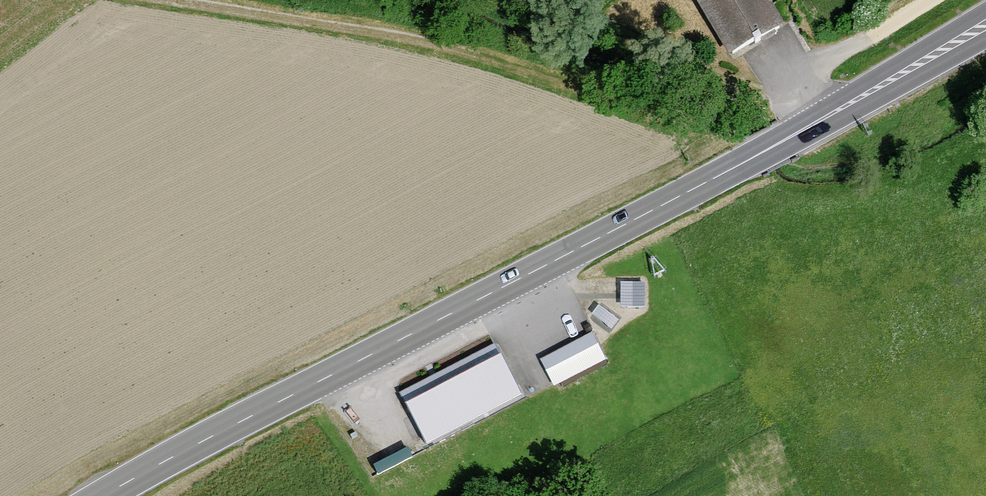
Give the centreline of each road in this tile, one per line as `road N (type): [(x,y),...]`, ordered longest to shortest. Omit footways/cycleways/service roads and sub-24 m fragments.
road 1 (primary): [(109,495),(985,25)]
road 2 (track): [(175,0),(468,56)]
road 3 (track): [(788,77),(932,0)]

